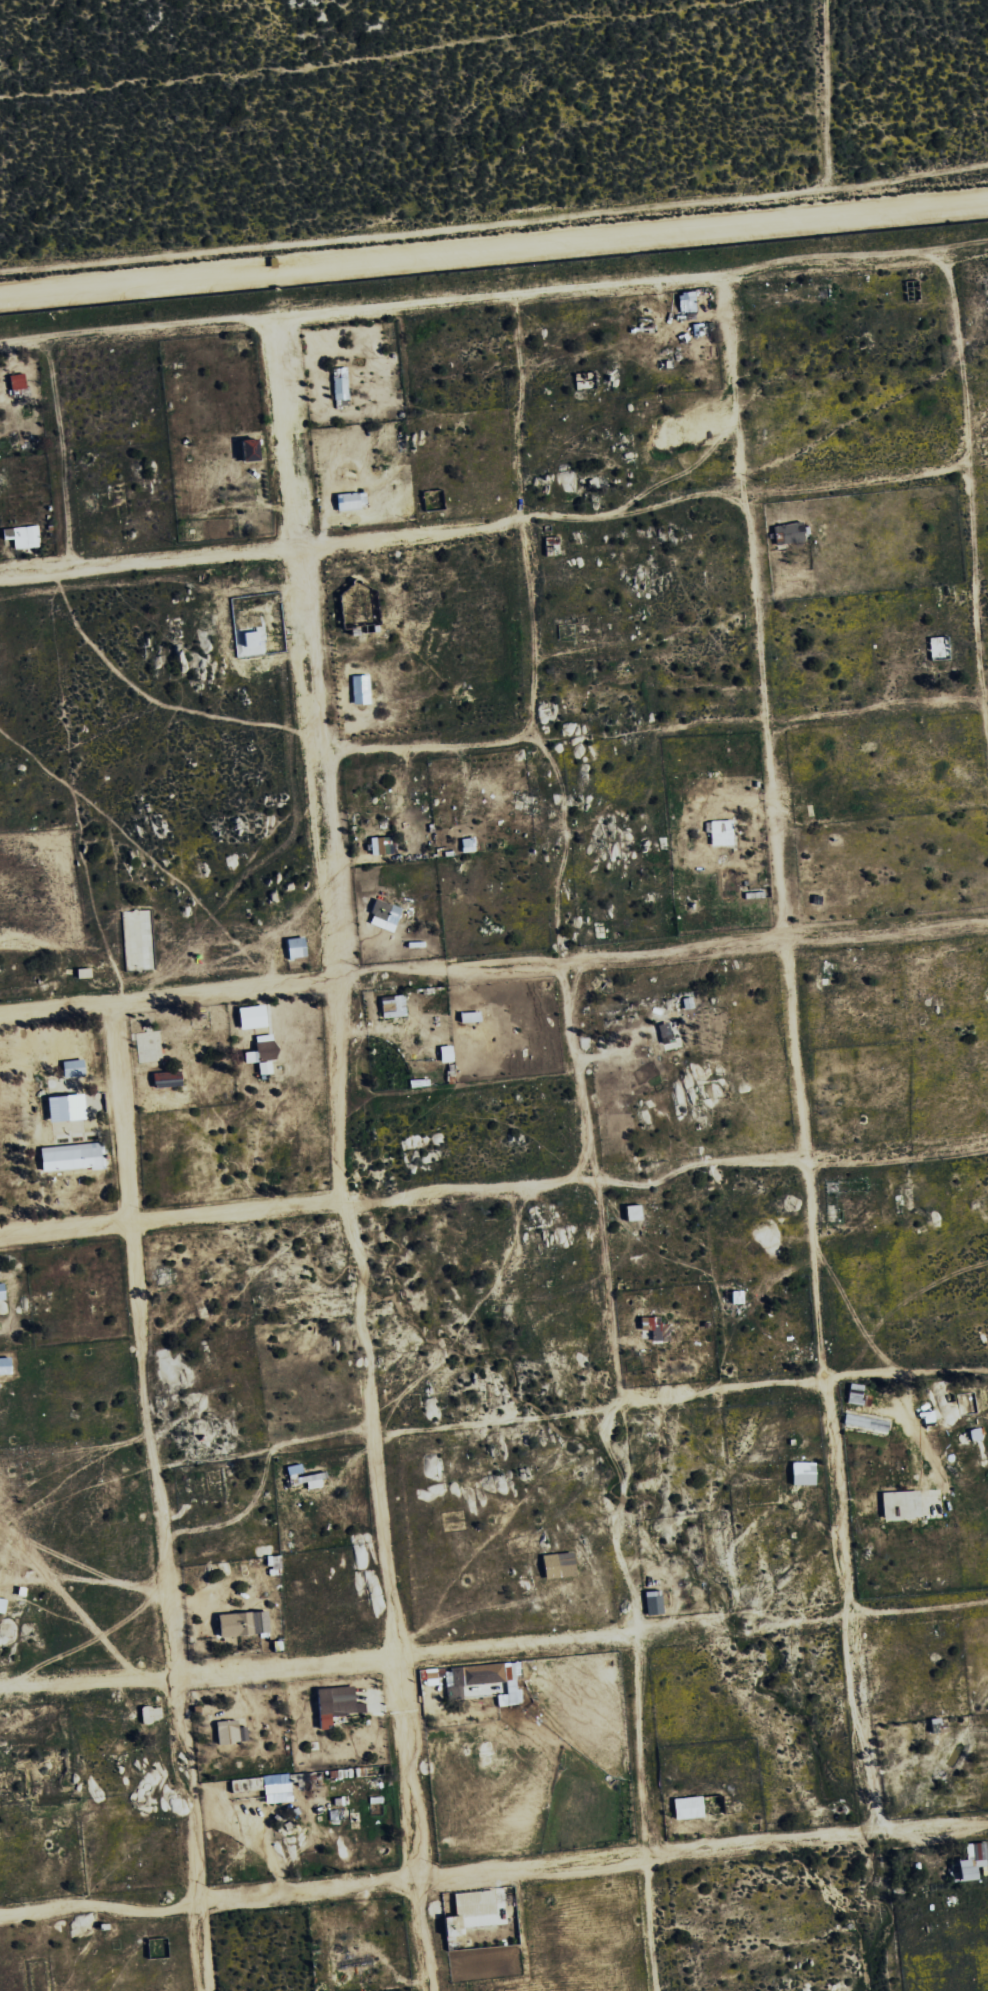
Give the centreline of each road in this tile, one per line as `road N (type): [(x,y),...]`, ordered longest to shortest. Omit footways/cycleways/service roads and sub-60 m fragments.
road 1 (residential): [(272,319),(331,978),(336,1200),(360,1265),(426,1990)]
road 2 (residential): [(873,1830),(820,1376),(767,720),(720,275)]
road 3 (residential): [(514,296),(533,739),(559,787),(564,849),(554,907),(618,1405)]
road 4 (residential): [(110,1002),(203,1990)]
road 5 (track): [(987,198),(0,294)]
road 6 (residential): [(0,1013),(987,922)]
road 7 (residential): [(0,1689),(987,1602)]
road 8 (residential): [(0,1236),(336,1200),(595,1180),(639,1186),(699,1162),(805,1160)]
road 9 (residential): [(0,575),(520,518),(614,517),(696,495),(742,493)]
road 10 (residential): [(602,1410),(623,1490),(615,1546),(634,1601),(657,1990)]
road 11 (residential): [(987,757),(960,365),(938,258)]
road 12 (residential): [(272,319),(720,275)]
road 13 (residential): [(618,1405),(820,1376),(987,1370)]
road 14 (residential): [(656,729),(980,695)]
road 15 (residential): [(0,342),(272,319)]
road 16 (residential): [(375,1435),(618,1405)]
road 17 (residential): [(43,338),(67,569)]
road 18 (residential): [(742,493),(968,467)]
road 19 (residential): [(314,753),(533,739)]
road 20 (residential): [(720,275),(938,258)]
road 21 (residential): [(805,1160),(987,1147)]

